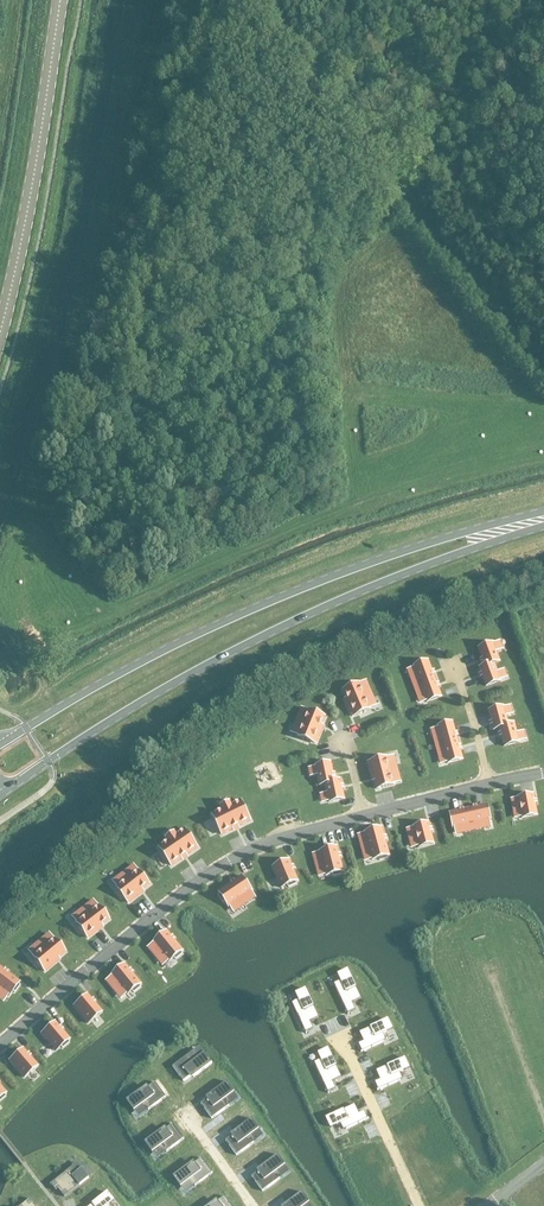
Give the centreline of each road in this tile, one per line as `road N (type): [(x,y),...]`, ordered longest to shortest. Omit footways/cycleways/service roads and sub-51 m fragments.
road 1 (primary): [(0,792),(205,665),(512,526)]
road 2 (primary): [(512,526),(458,535),(226,621),(131,665),(0,744)]
road 3 (residential): [(363,817),(249,852),(137,929),(0,1044)]
road 4 (secondary): [(0,331),(54,0)]
road 5 (residential): [(420,1205),(344,1053)]
road 6 (residential): [(543,1124),(492,975)]
road 7 (residential): [(450,659),(488,784)]
road 8 (residential): [(488,784),(363,817)]

